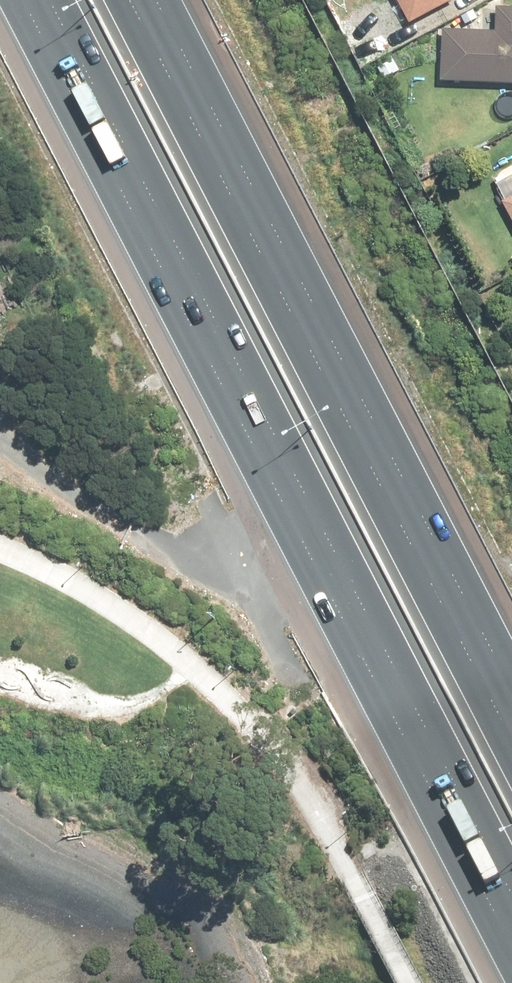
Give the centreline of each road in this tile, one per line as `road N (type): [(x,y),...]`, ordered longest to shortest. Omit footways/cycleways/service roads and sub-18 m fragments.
road 1 (motorway): [(511,922),(35,0)]
road 2 (motorway): [(140,0),(511,717)]

